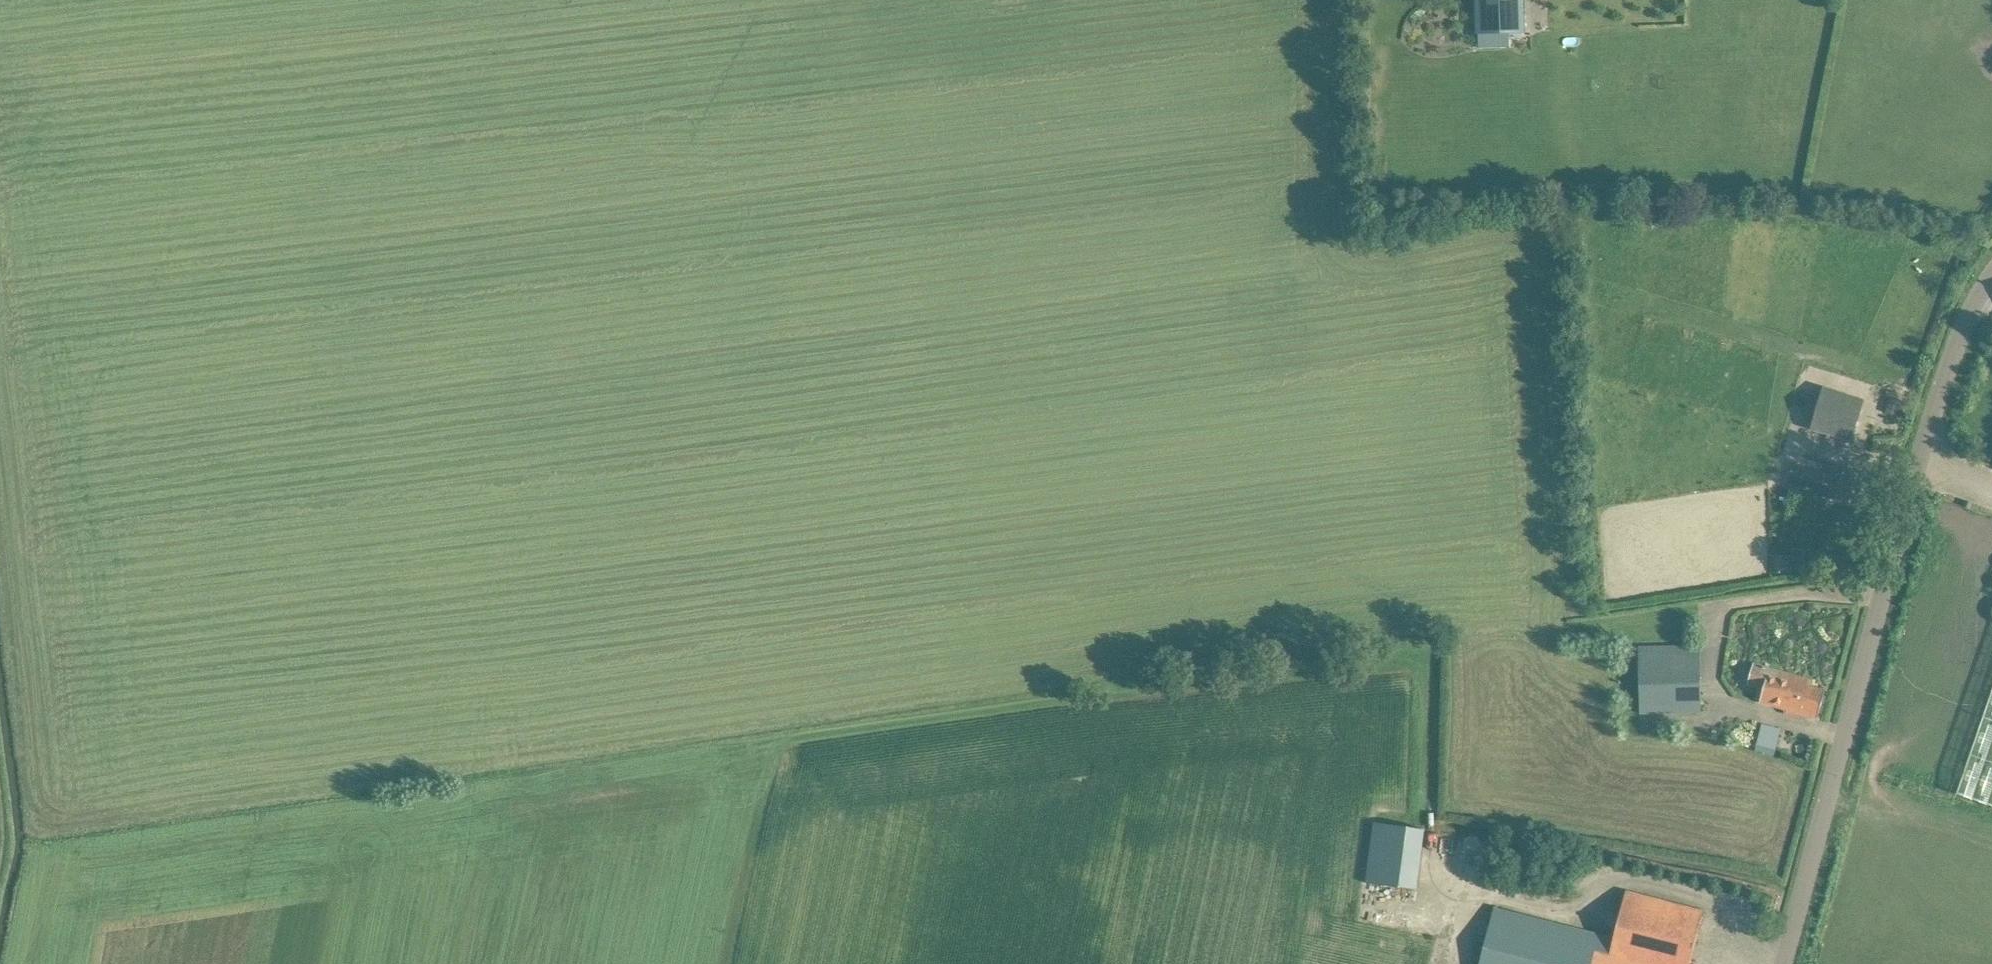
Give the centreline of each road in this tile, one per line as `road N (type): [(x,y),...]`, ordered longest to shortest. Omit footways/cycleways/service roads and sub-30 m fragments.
road 1 (unclassified): [(1790,963),(1921,482),(1991,266)]

